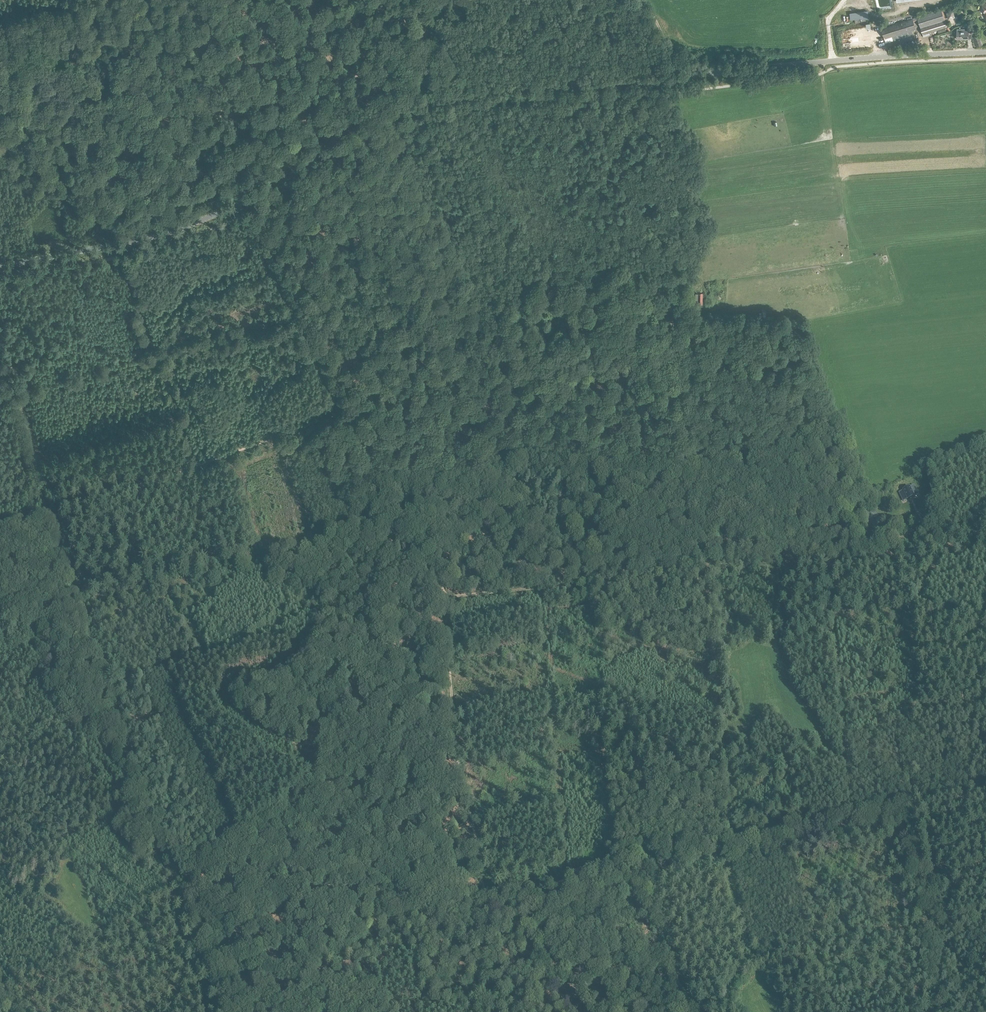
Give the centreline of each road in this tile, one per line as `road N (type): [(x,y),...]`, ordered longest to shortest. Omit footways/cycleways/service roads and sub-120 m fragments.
road 1 (tertiary): [(0,266),(186,226),(402,114),(497,88),(985,52)]
road 2 (track): [(985,790),(734,838),(647,844),(543,884),(380,923),(217,992)]
road 3 (track): [(351,410),(262,241),(178,0)]
road 4 (track): [(0,377),(51,518)]

